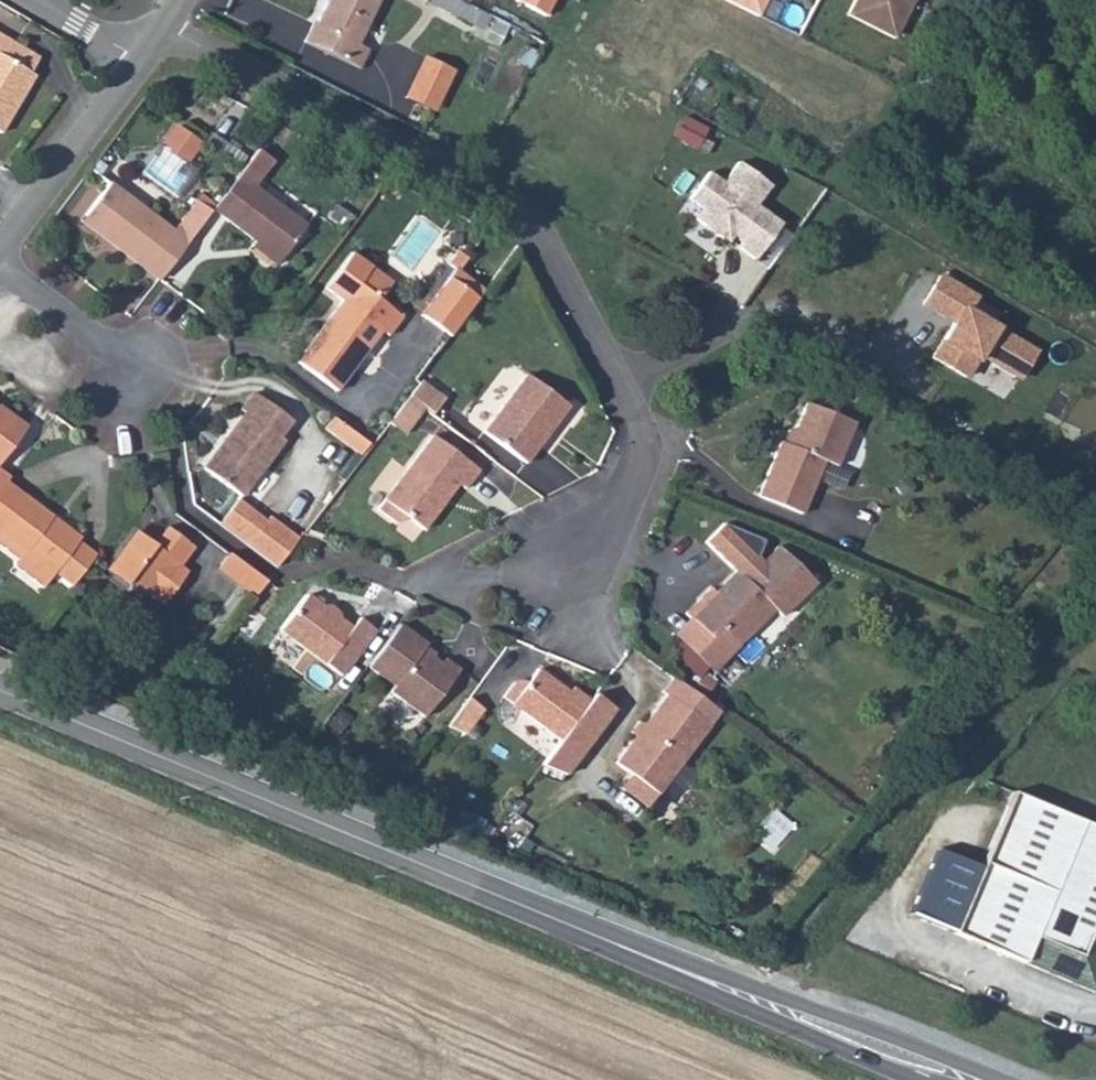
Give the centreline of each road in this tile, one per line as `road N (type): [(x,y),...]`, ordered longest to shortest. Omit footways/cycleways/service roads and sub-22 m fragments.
road 1 (tertiary): [(0,688),(940,1079)]
road 2 (residential): [(160,28),(488,199),(541,245),(642,453),(608,529),(545,580)]
road 3 (residential): [(0,253),(138,60)]
road 4 (residential): [(0,272),(134,375)]

